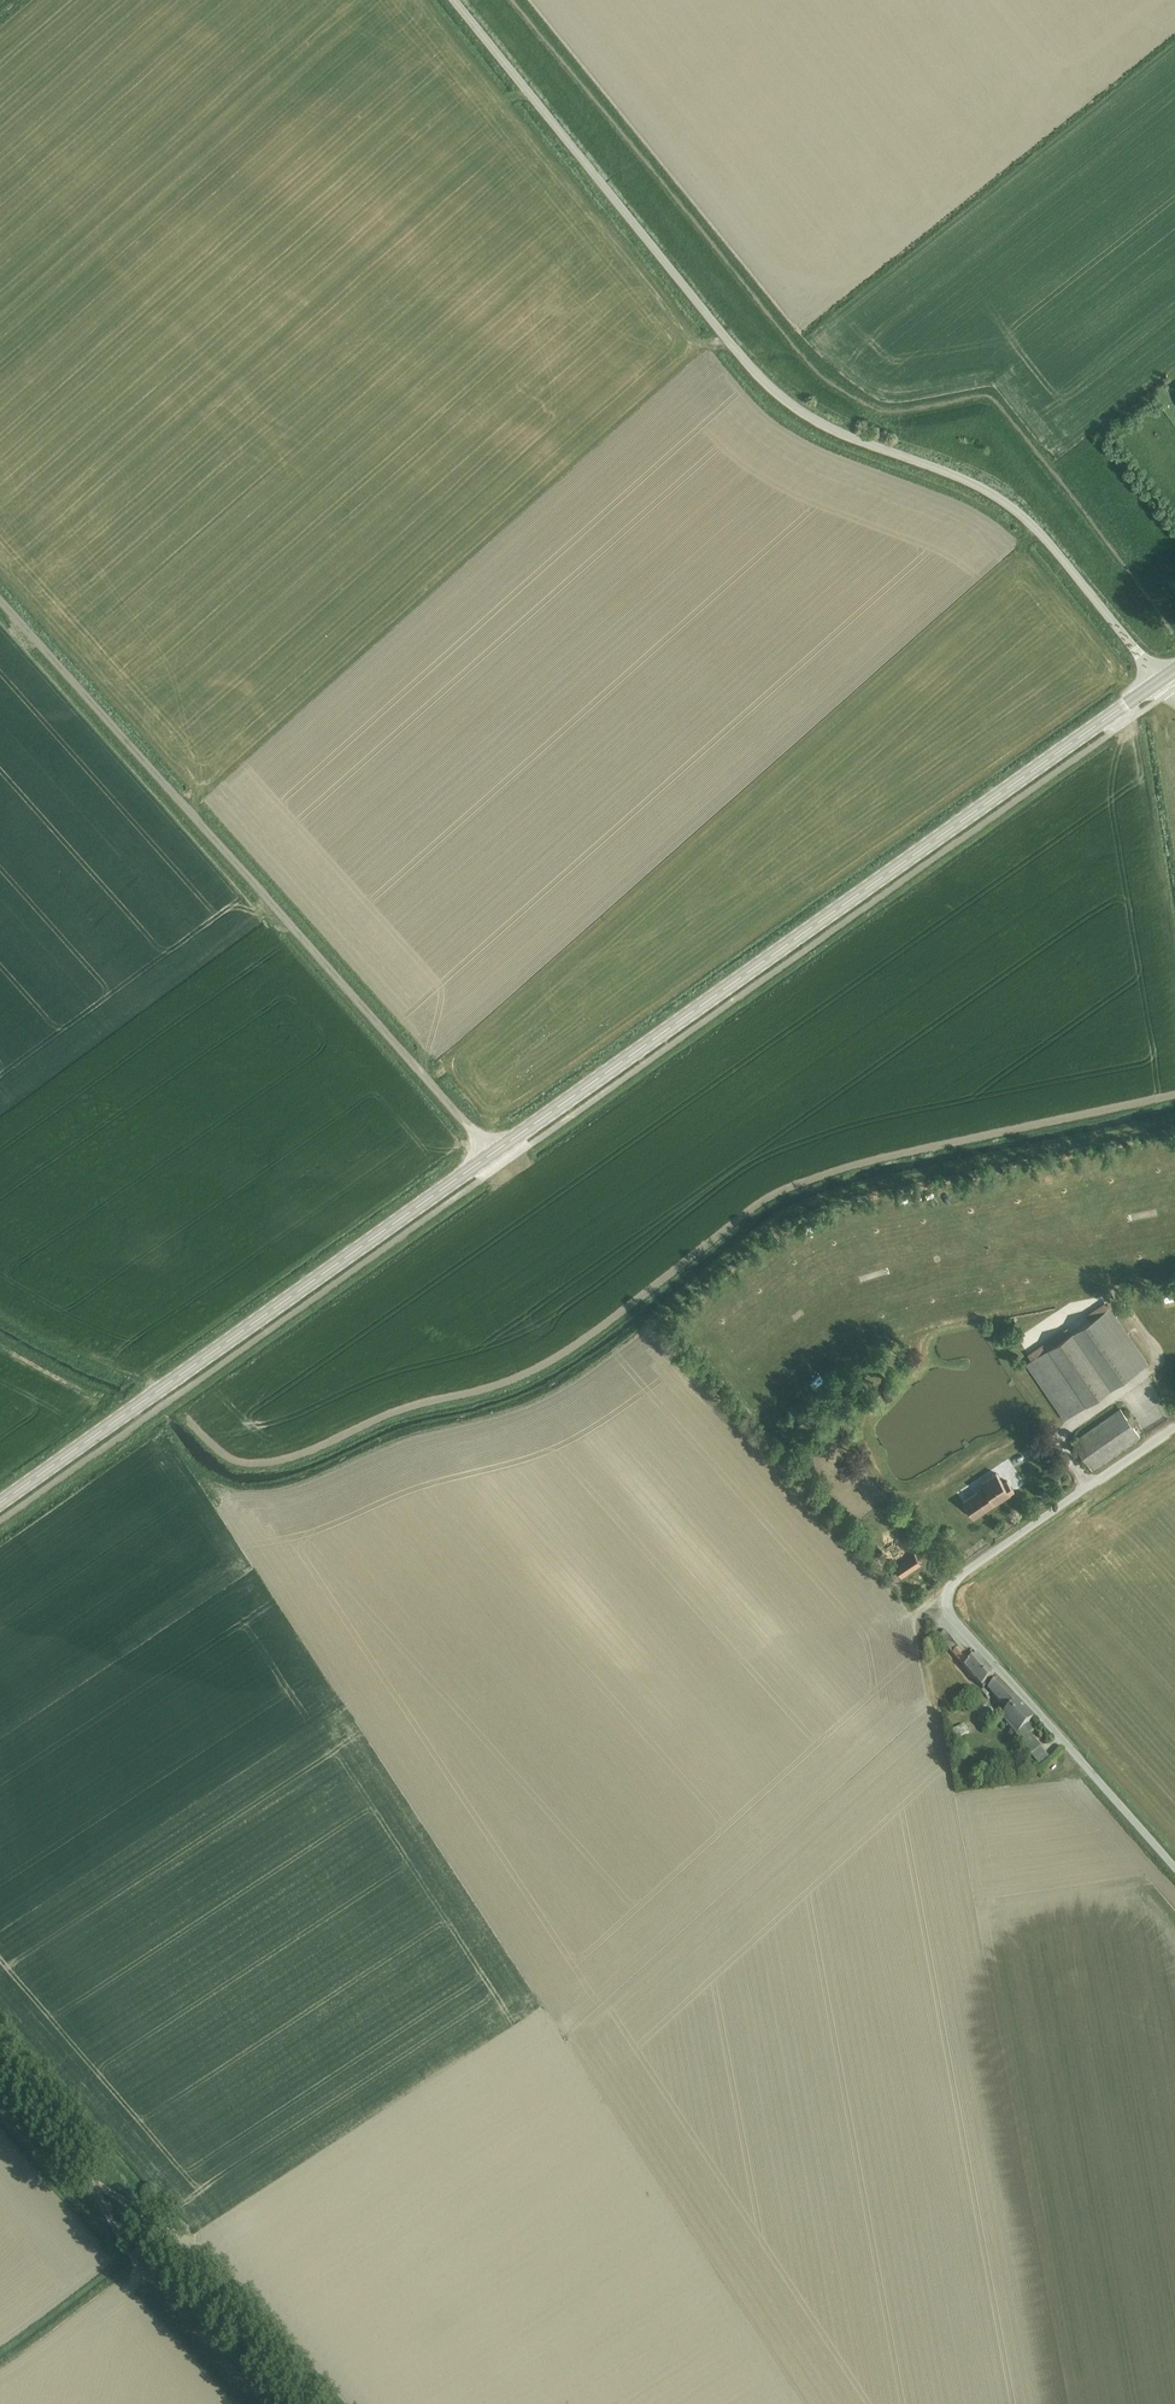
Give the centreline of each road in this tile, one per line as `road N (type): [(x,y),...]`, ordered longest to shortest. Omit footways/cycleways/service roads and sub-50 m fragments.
road 1 (secondary): [(1162,681),(0,1504)]
road 2 (unclassified): [(1162,681),(1034,527),(999,497),(841,433),(772,390),(454,0)]
road 3 (track): [(492,1156),(0,599)]
road 4 (unclassified): [(1174,1426),(959,1577),(948,1609),(1174,1871)]
road 5 (track): [(0,2077),(87,2176),(135,2260),(261,2403)]
road 6 (track): [(202,2252),(87,2176)]

